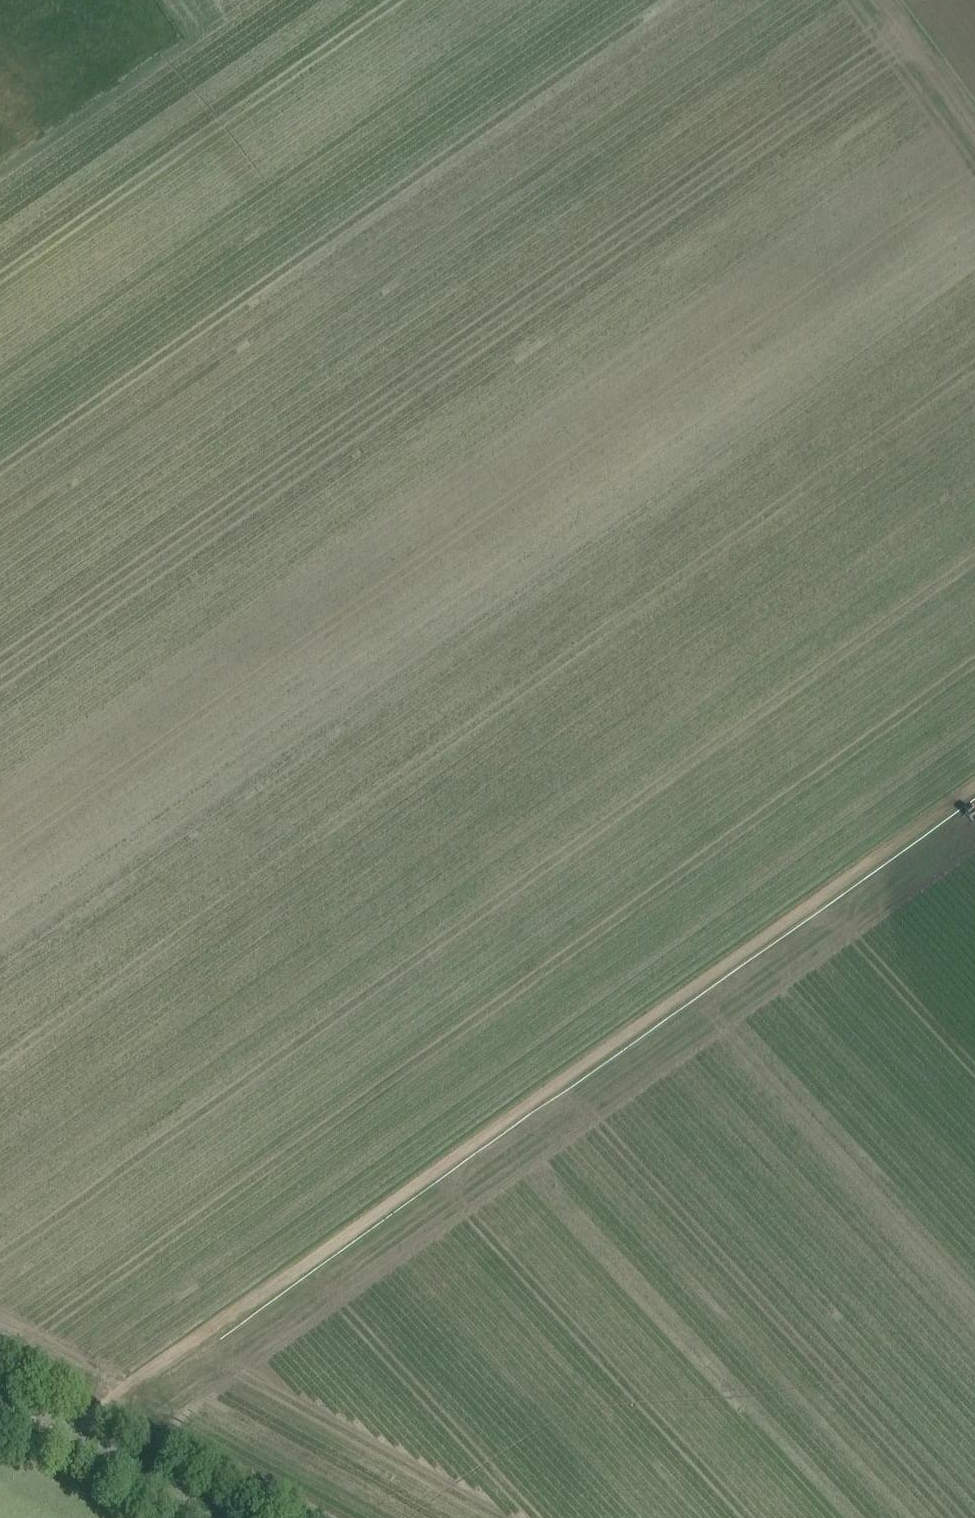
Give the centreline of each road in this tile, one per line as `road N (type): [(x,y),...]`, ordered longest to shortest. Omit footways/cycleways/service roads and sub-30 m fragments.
road 1 (track): [(974,784),(76,1432)]
road 2 (unclassified): [(232,1517),(0,1393)]

